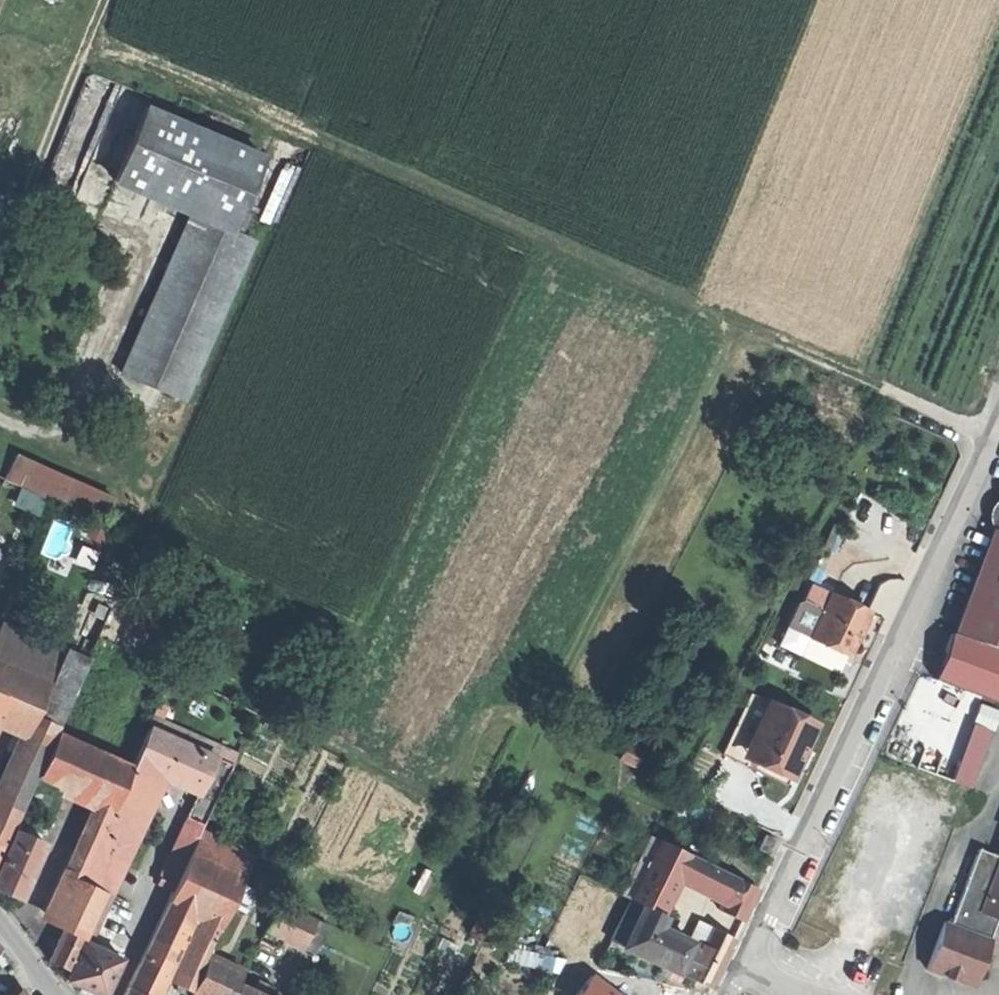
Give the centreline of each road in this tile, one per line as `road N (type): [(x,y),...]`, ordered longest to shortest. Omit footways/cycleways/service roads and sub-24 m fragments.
road 1 (track): [(990,428),(87,45)]
road 2 (residential): [(748,961),(998,402)]
road 3 (track): [(105,0),(0,264)]

